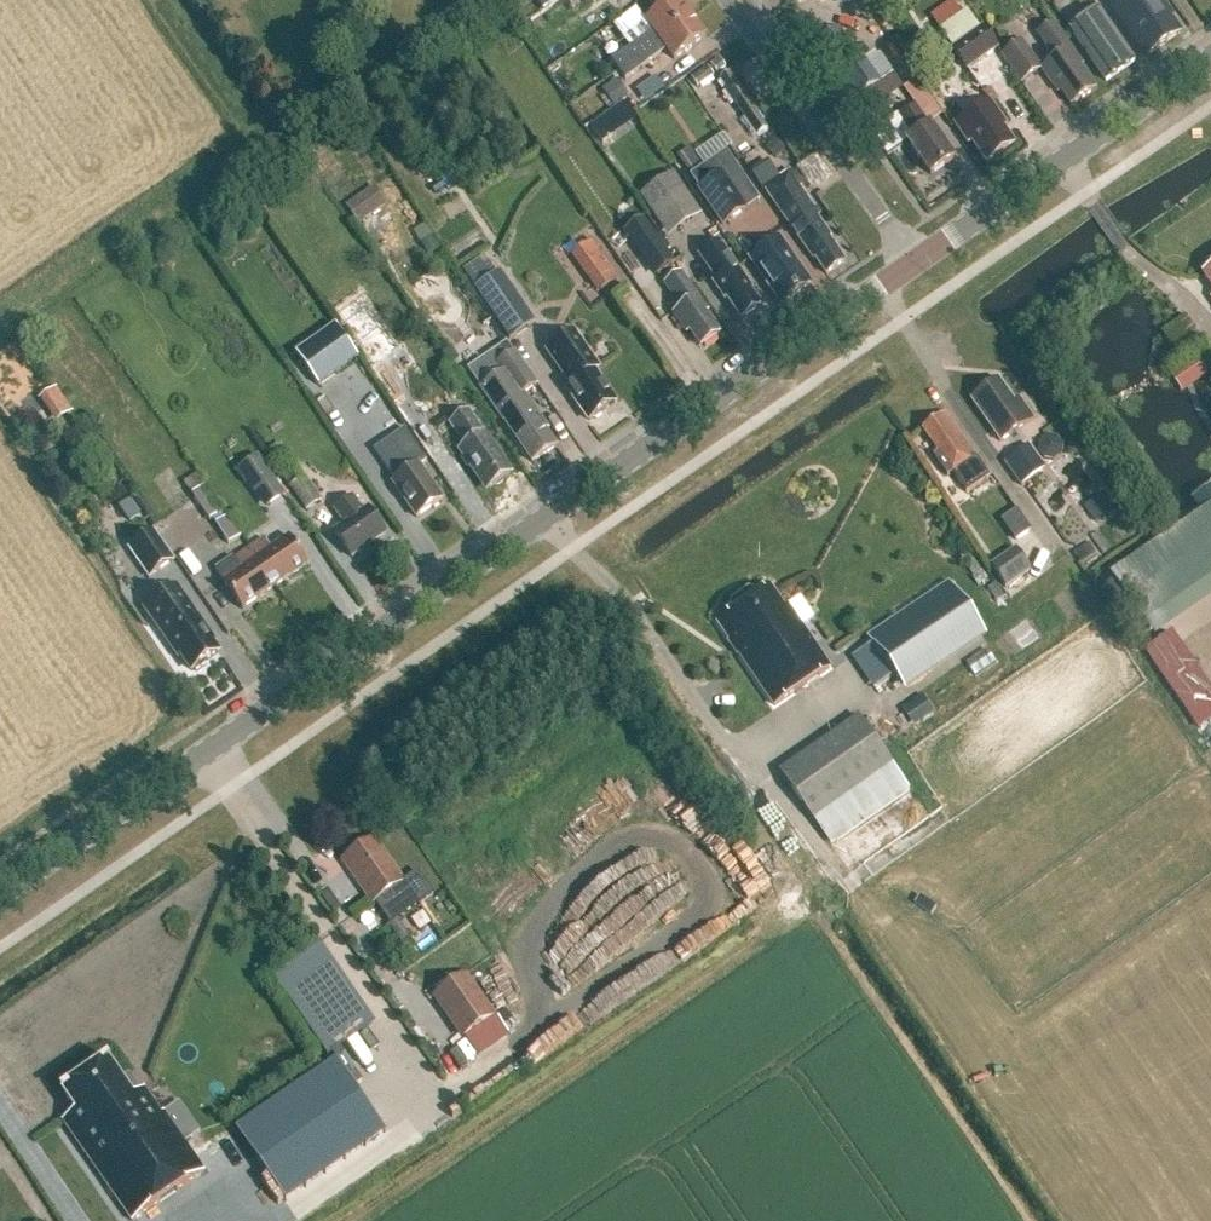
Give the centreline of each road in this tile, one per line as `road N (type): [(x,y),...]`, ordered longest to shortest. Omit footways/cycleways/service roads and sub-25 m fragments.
road 1 (tertiary): [(0,895),(914,262)]
road 2 (tertiary): [(914,262),(1210,56)]
road 3 (residential): [(914,262),(730,0)]

